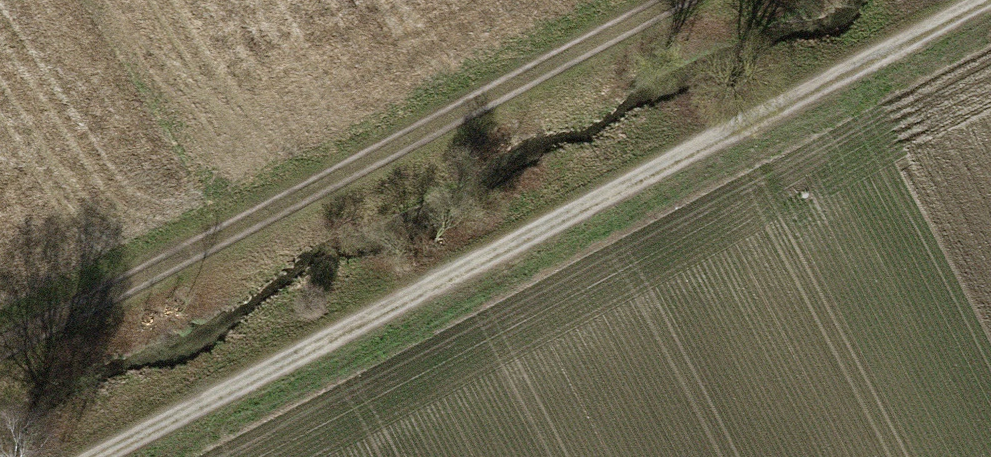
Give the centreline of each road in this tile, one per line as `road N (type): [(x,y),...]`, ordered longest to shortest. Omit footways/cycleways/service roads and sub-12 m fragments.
road 1 (track): [(974,0),(97,456)]
road 2 (track): [(678,0),(0,349)]

